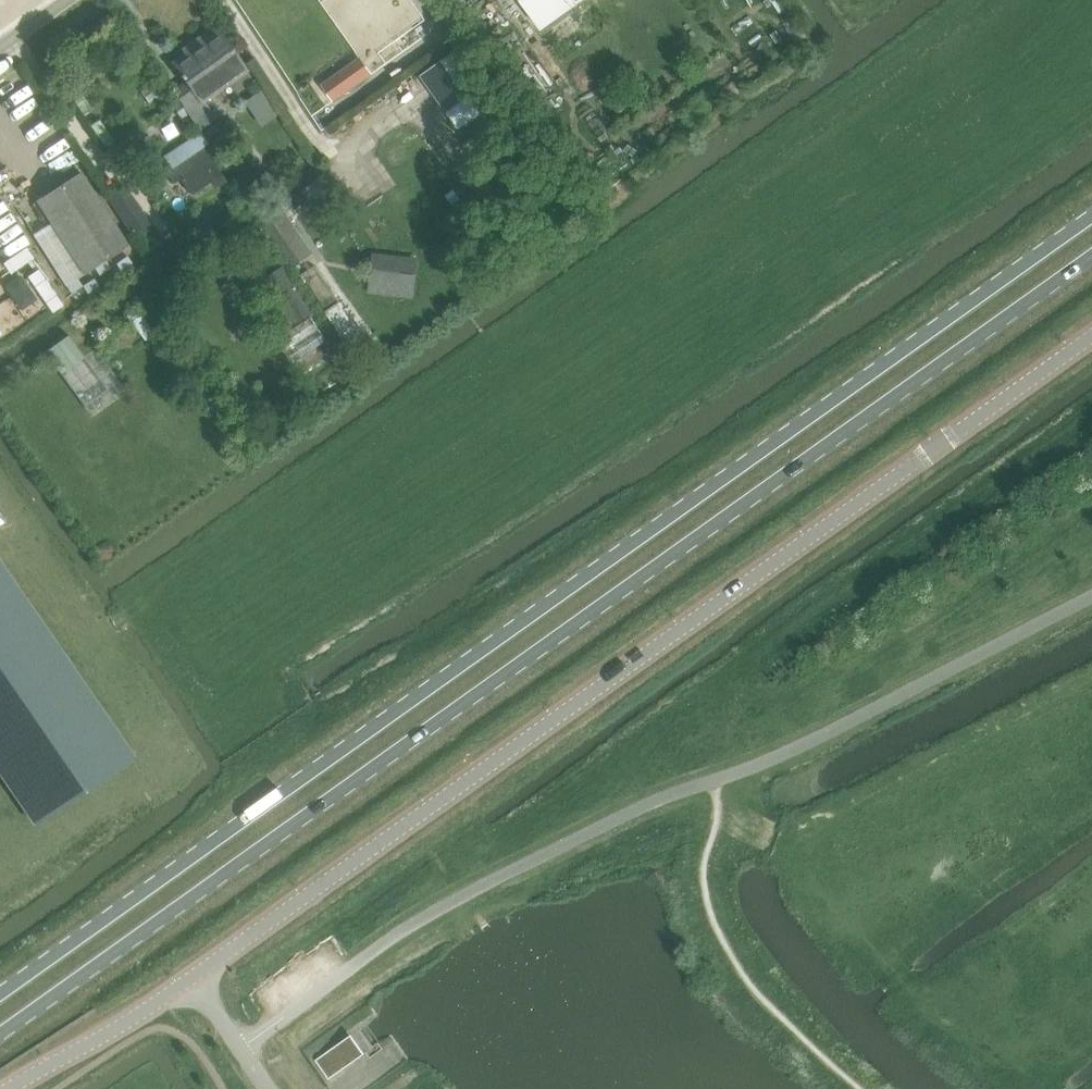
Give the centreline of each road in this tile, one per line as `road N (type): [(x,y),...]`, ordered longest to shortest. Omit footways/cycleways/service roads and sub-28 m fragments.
road 1 (primary): [(0,1035),(1091,258)]
road 2 (primary): [(1091,219),(0,996)]
road 3 (unclassified): [(1091,337),(195,978),(7,1088)]

